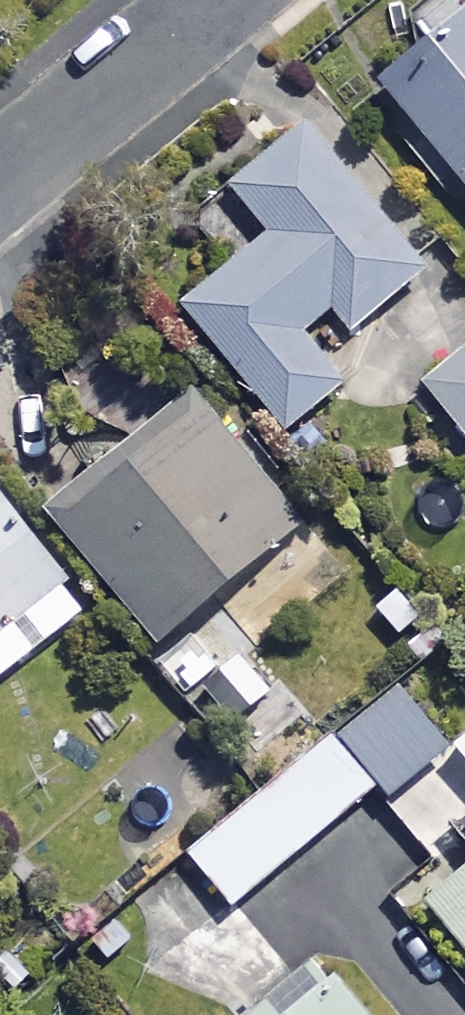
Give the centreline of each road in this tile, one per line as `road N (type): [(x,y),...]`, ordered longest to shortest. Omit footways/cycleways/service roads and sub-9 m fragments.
road 1 (residential): [(227,0),(0,183)]

